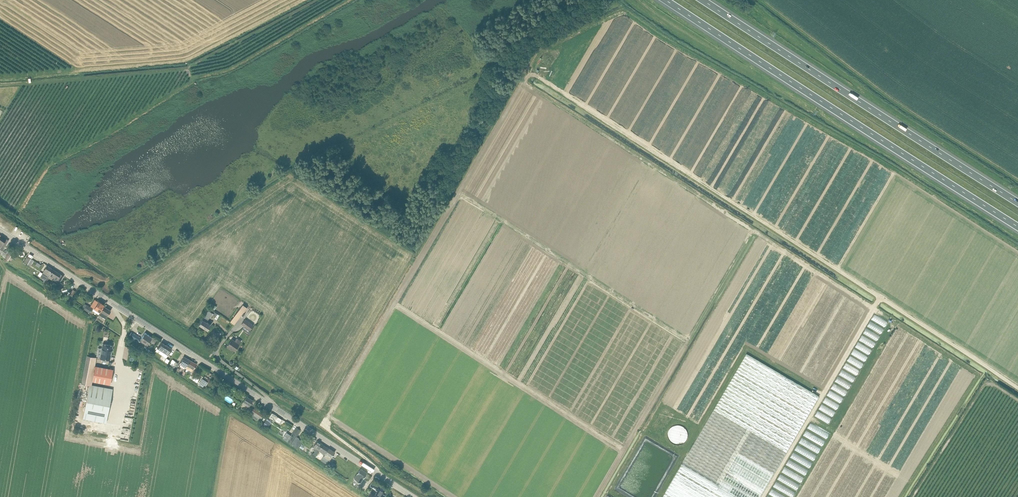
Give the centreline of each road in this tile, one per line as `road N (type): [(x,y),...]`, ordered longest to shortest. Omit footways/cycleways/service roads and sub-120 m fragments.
road 1 (tertiary): [(409,496),(0,232)]
road 2 (motorway): [(663,0),(1017,227)]
road 3 (motorway): [(1017,202),(702,0)]

